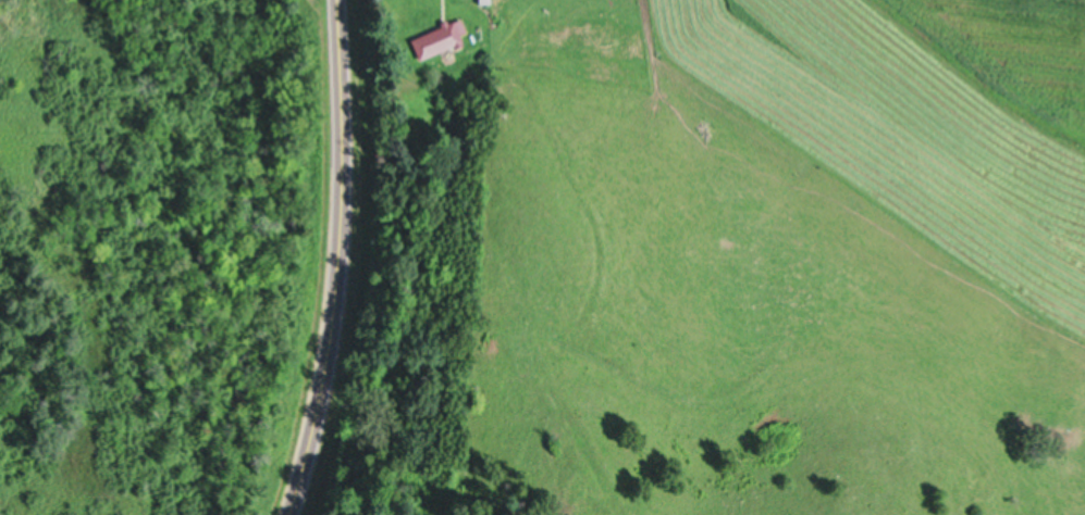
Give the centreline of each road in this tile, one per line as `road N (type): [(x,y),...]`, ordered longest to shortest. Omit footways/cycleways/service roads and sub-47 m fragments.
road 1 (secondary): [(281,514),(304,450),(338,251),(340,0)]

